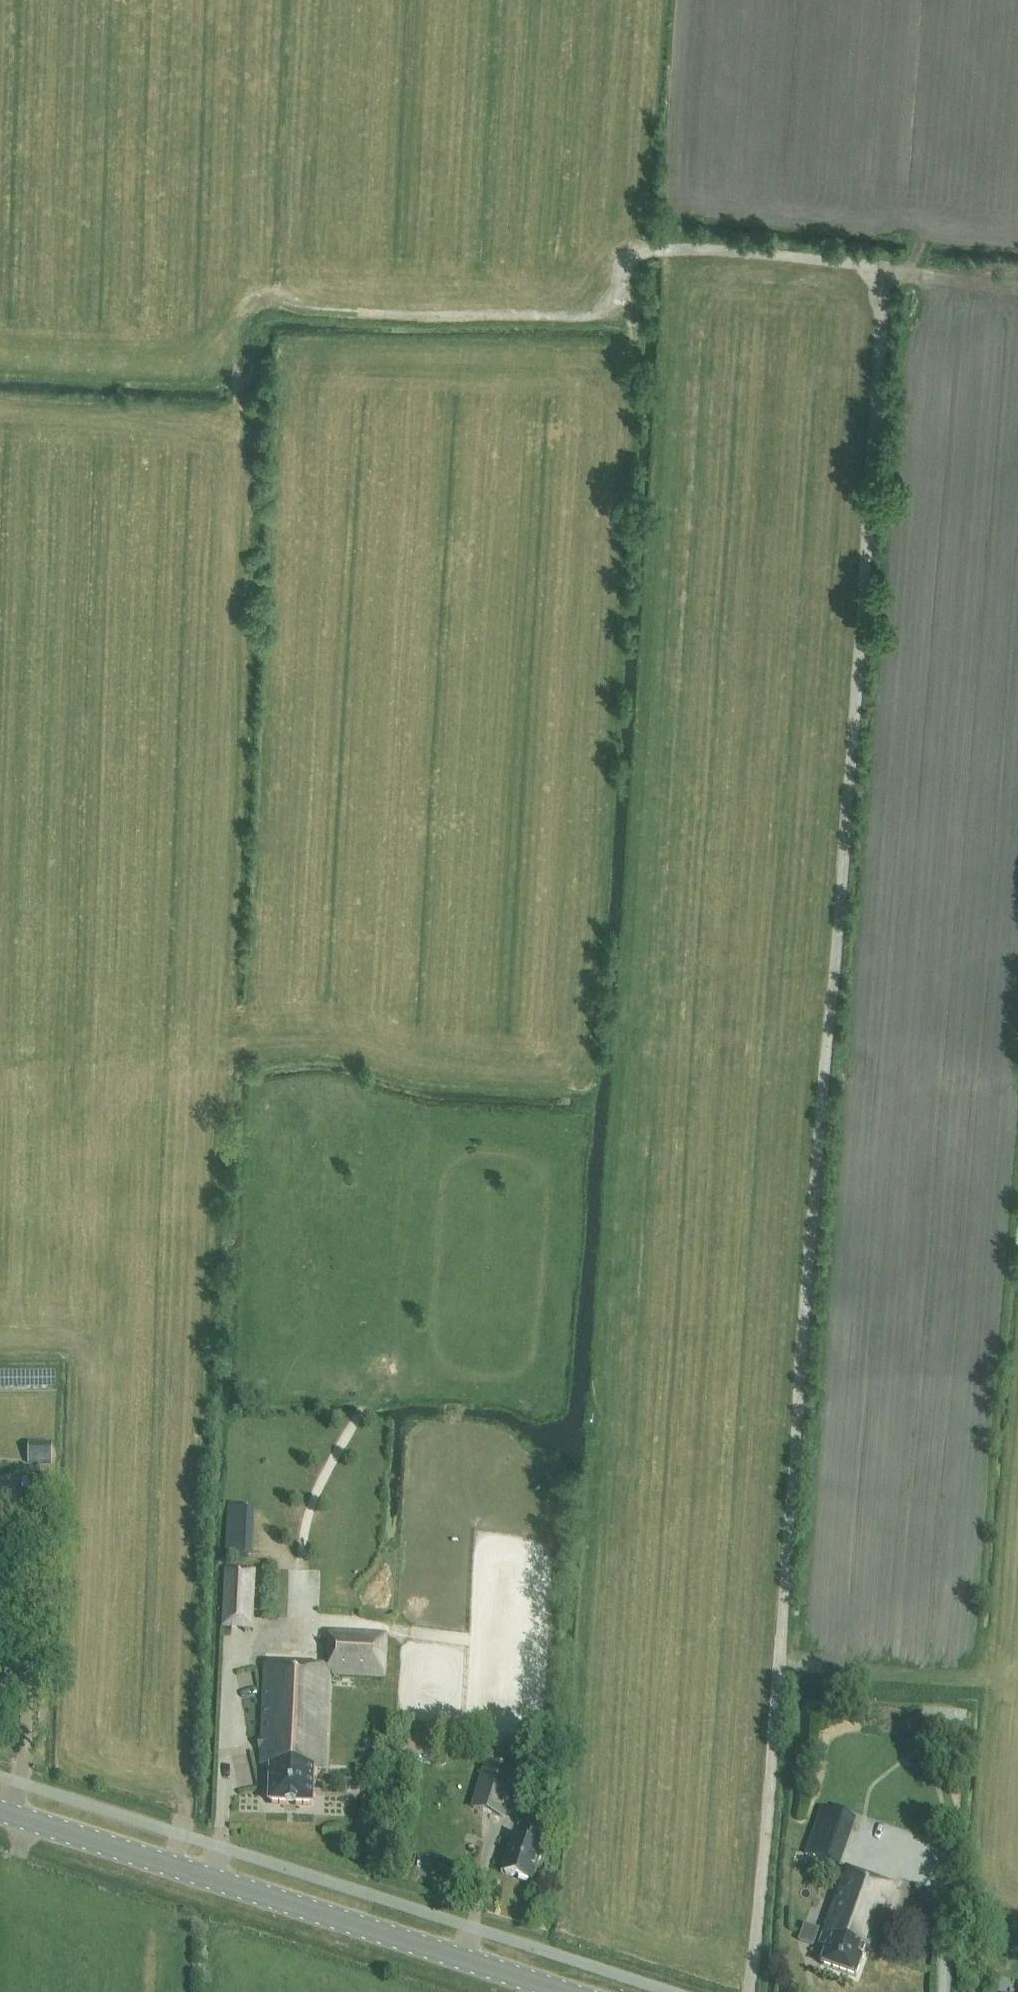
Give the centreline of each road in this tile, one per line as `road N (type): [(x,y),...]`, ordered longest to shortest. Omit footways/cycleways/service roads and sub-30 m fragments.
road 1 (tertiary): [(562,1991),(0,1811)]

